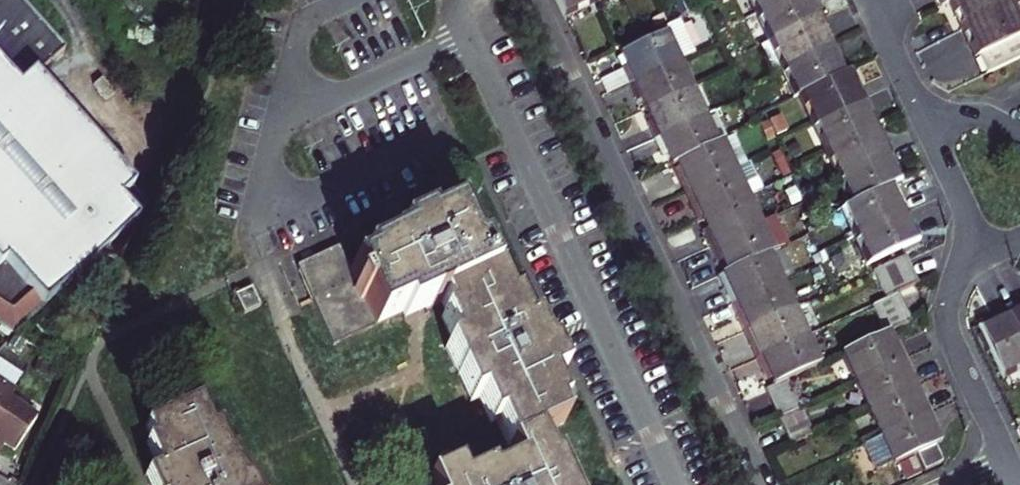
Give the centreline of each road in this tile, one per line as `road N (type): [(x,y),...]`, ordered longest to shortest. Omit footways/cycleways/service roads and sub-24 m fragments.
road 1 (residential): [(763,484),(537,0)]
road 2 (residential): [(1010,461),(947,317),(960,274),(987,254)]
road 3 (residential): [(931,129),(877,0)]
road 4 (residential): [(987,254),(931,129)]

